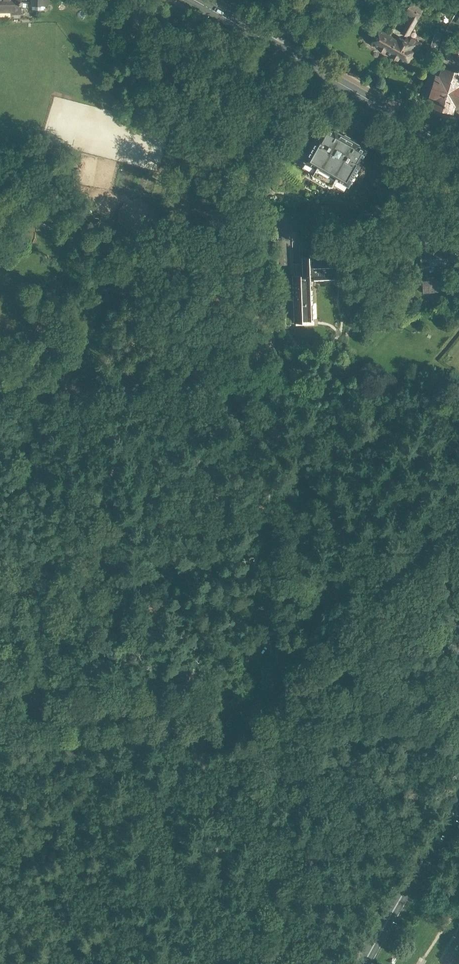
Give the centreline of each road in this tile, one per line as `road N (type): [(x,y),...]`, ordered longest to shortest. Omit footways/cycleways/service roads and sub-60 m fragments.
road 1 (tertiary): [(458,154),(285,57)]
road 2 (primary): [(367,963),(458,809)]
road 3 (unclassified): [(458,213),(283,213)]

